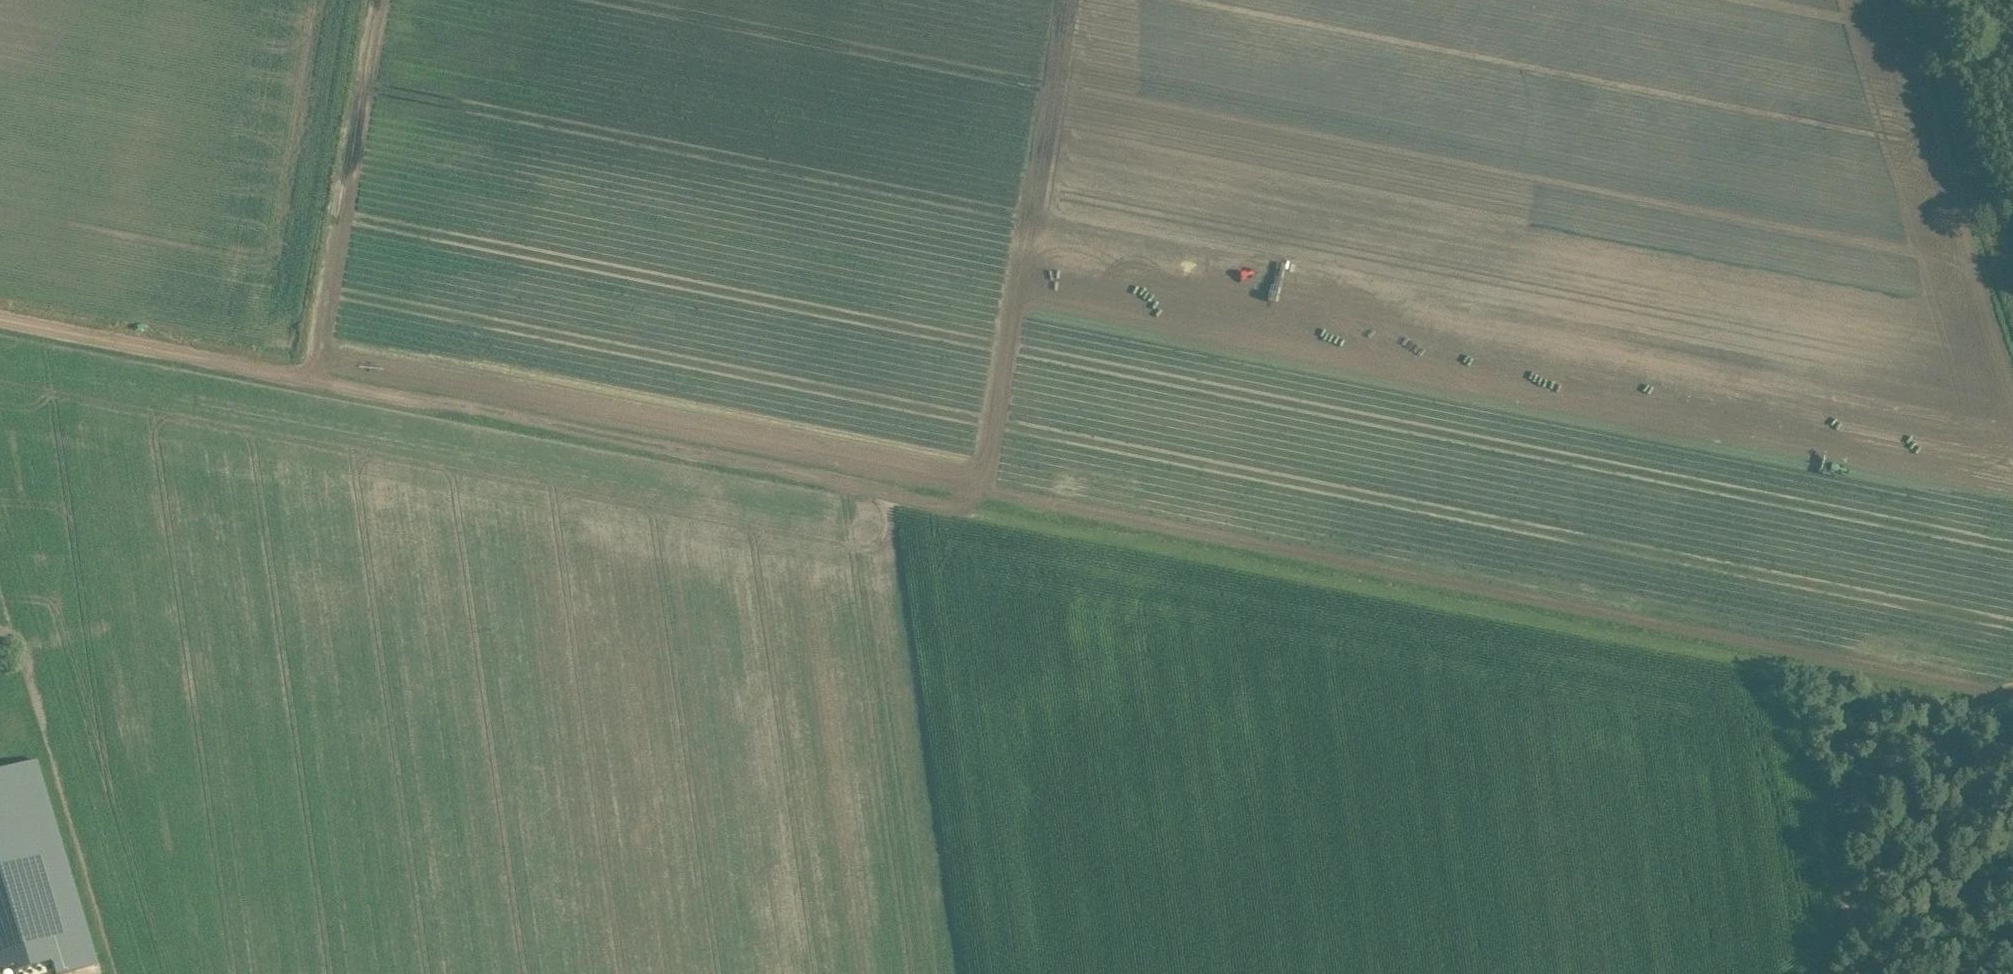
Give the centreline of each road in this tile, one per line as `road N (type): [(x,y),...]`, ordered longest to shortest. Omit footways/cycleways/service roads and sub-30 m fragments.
road 1 (track): [(920,492),(0,318)]
road 2 (track): [(2012,259),(1932,0)]
road 3 (track): [(1857,973),(2012,876)]

